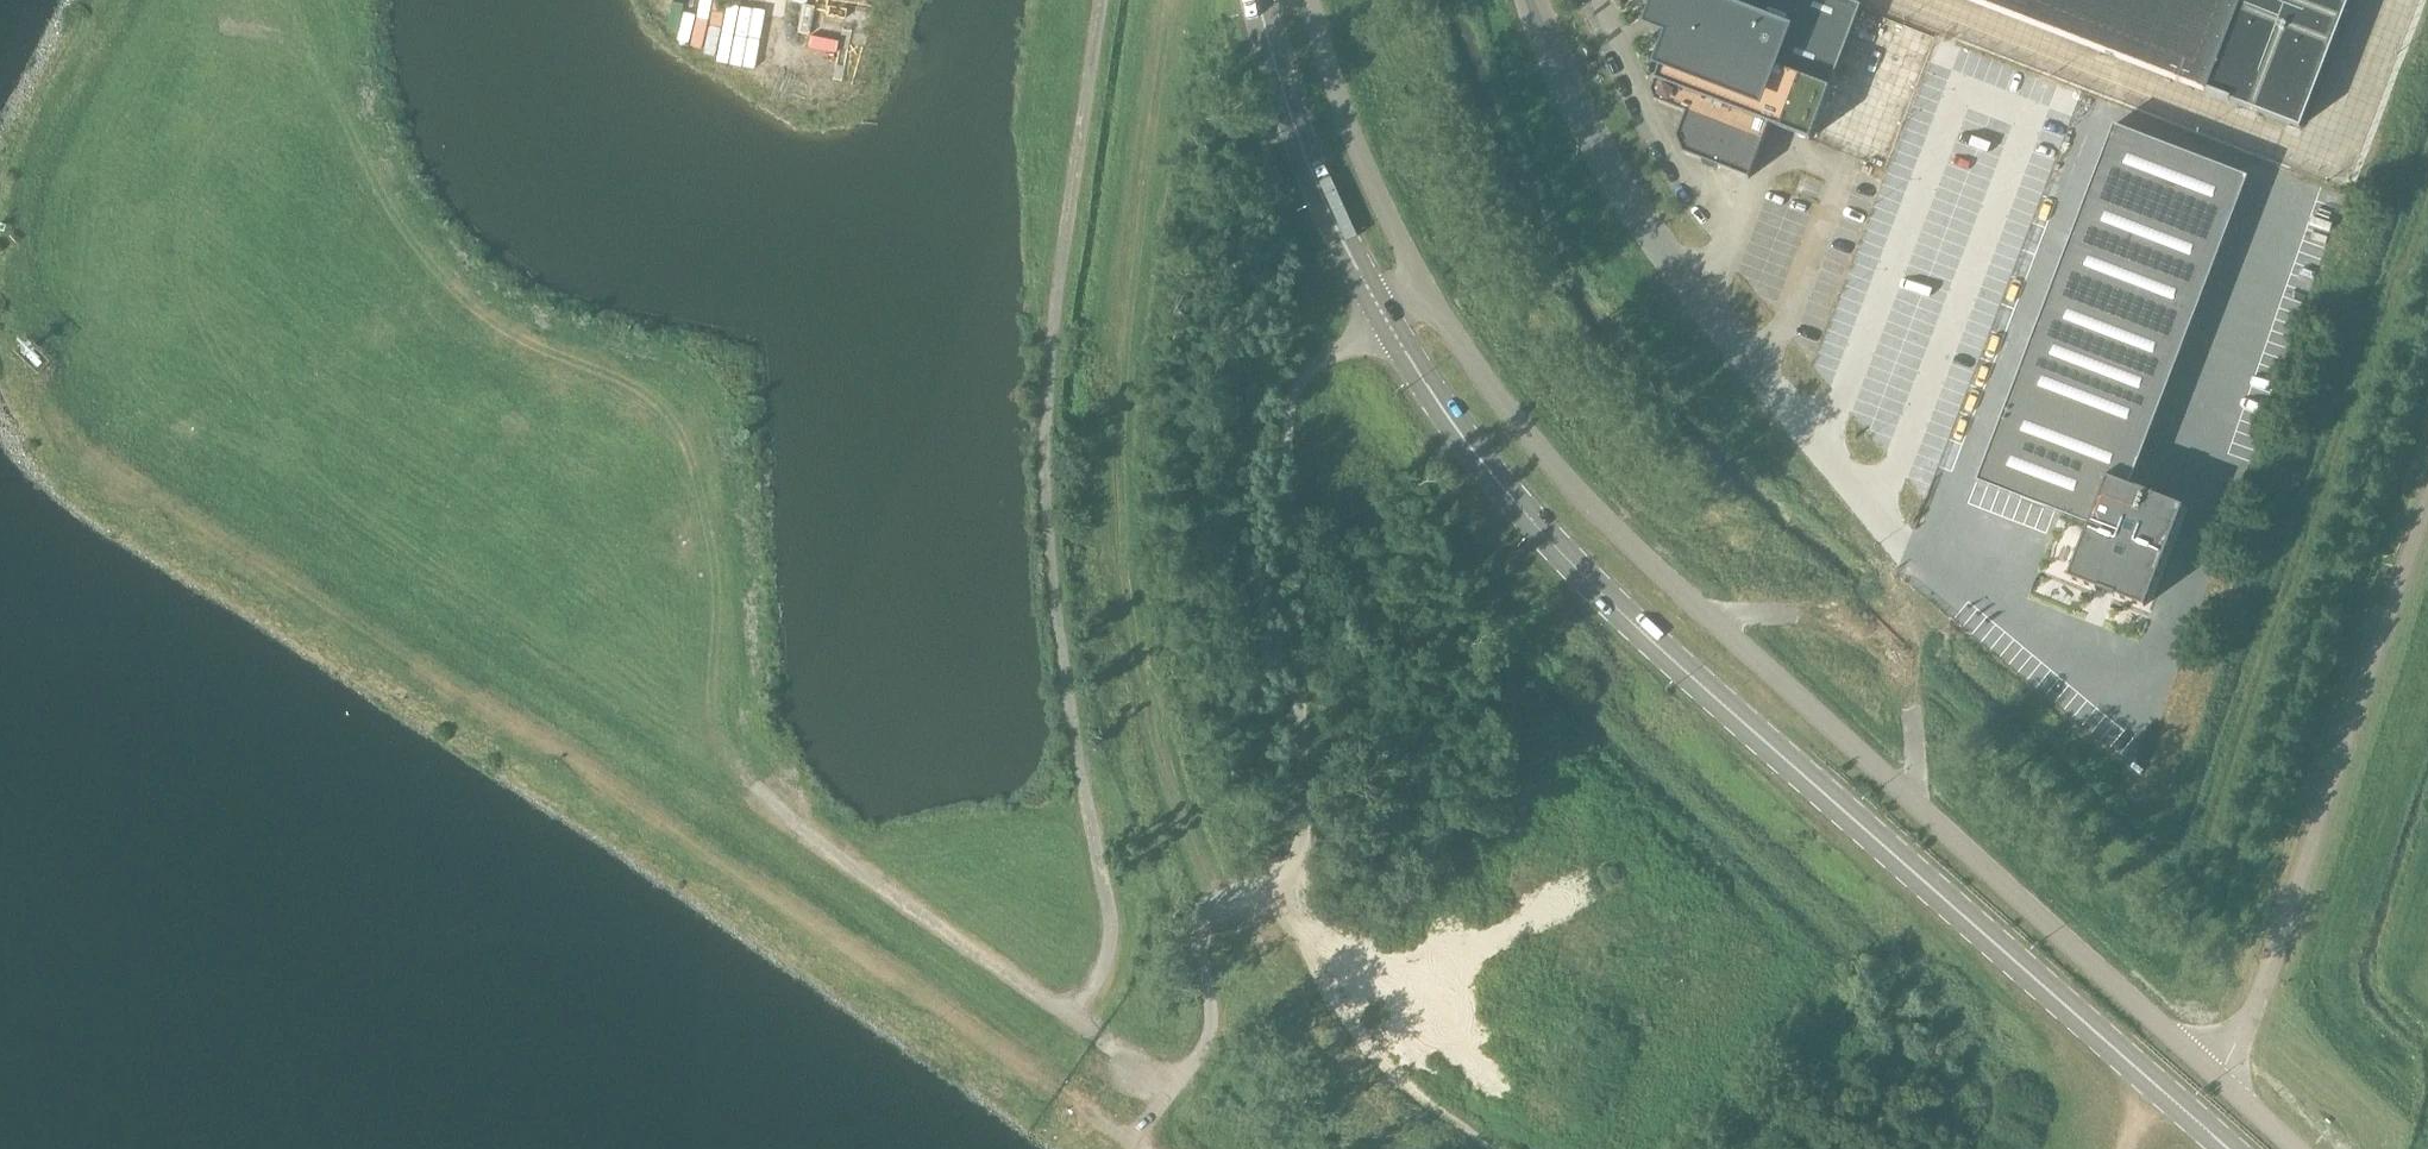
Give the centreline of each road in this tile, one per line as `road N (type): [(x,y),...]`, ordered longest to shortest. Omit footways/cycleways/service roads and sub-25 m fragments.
road 1 (track): [(112,0),(13,221),(11,258),(23,304),(47,343),(61,407),(153,486),(746,871),(1138,1148)]
road 2 (unclassified): [(2300,1148),(1791,700),(1548,464),(1430,299)]
road 3 (track): [(1132,1145),(1207,1047),(1201,944),(1215,899),(1149,711),(1122,571),(1115,446),(1124,305),(1169,0)]
road 4 (primary): [(2236,1148),(1736,714),(1460,434),(1392,322)]
road 5 (track): [(1100,0),(1055,311),(1046,455),(1055,652),(1110,905),(1105,962),(1073,1016)]
road 6 (track): [(1287,880),(1302,862),(1285,402),(1302,371),(1392,322)]
road 7 (track): [(1175,1084),(852,867),(757,789)]
road 8 (track): [(1764,376),(1904,504),(1925,553),(1882,615),(1911,805)]
road 9 (unclassified): [(1764,376),(1634,217),(1568,102),(1531,0)]
road 10 (primary): [(1392,322),(1280,97),(1261,0)]
road 11 (track): [(1287,880),(1368,1037),(1497,1148)]
road 12 (unclassified): [(1430,299),(1335,88),(1307,0)]
road 13 (track): [(1882,615),(1701,612)]

